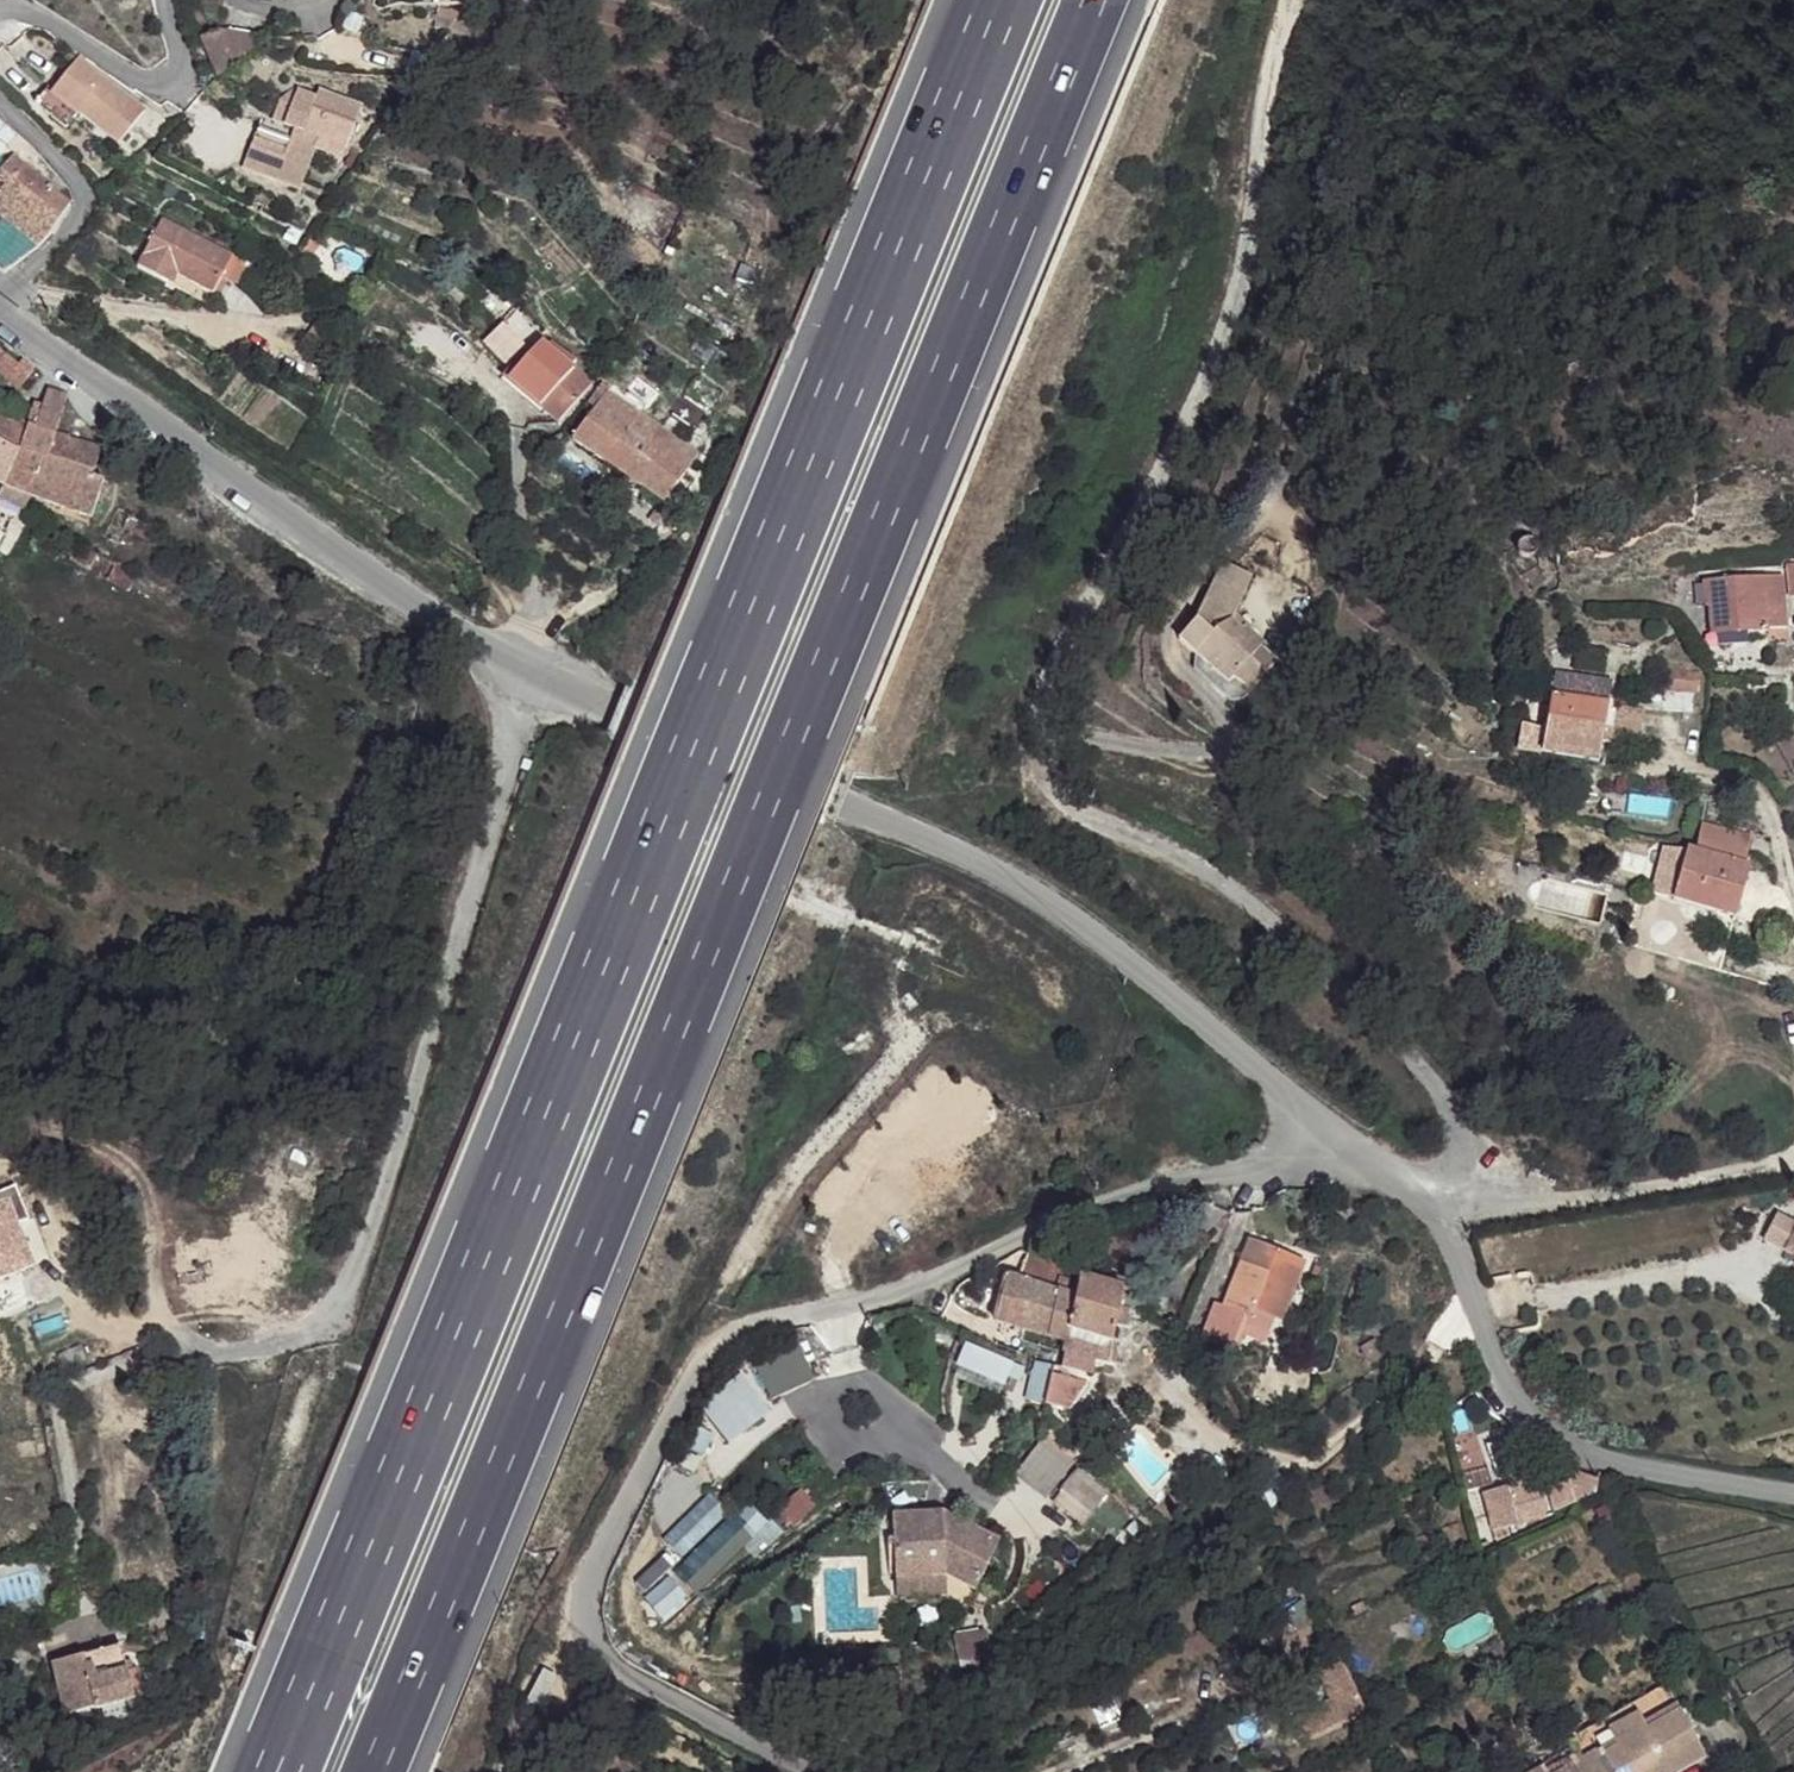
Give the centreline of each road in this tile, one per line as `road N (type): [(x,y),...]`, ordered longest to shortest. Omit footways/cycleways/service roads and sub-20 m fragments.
road 1 (motorway): [(987,0),(263,1771)]
road 2 (motorway): [(378,1771),(1097,0)]
road 3 (unclassified): [(1336,1132),(1127,957),(965,854),(524,663),(342,561),(181,443),(5,295)]
road 4 (unclassified): [(840,1771),(649,1679),(611,1653),(593,1623),(596,1585),(697,1364),(725,1333),(763,1319),(880,1299),(955,1274),(1072,1215),(1268,1162),(1336,1132)]
road 5 (unclassified): [(1793,1490),(1577,1456),(1530,1419),(1491,1366),(1454,1219)]
road 6 (residential): [(1454,1219),(1793,1160)]
road 7 (residential): [(0,110),(82,188),(81,222),(5,295)]
road 8 (residential): [(164,0),(171,56),(146,75),(104,64),(27,14),(0,17)]
road 9 (unclassified): [(1454,1219),(1336,1132)]

